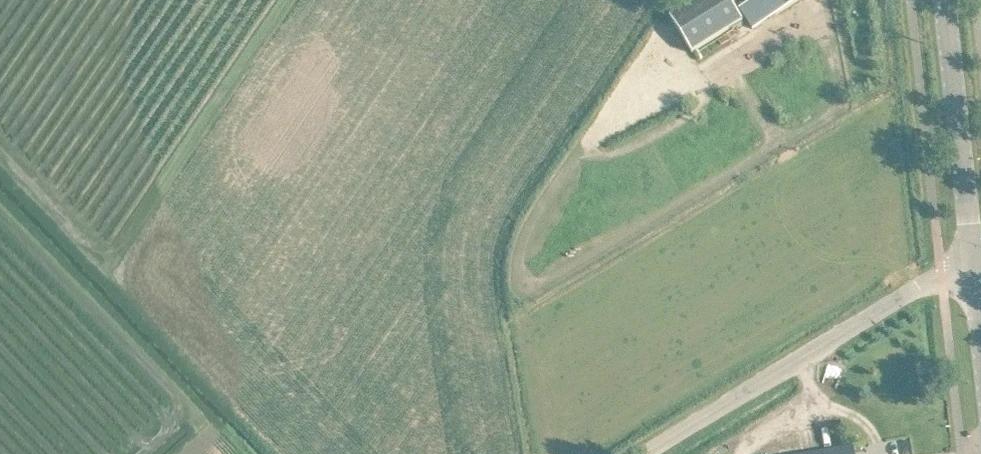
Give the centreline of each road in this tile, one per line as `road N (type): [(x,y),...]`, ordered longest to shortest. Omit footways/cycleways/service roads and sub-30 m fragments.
road 1 (unclassified): [(647,453),(942,279),(974,269)]
road 2 (tertiary): [(974,269),(941,0)]

